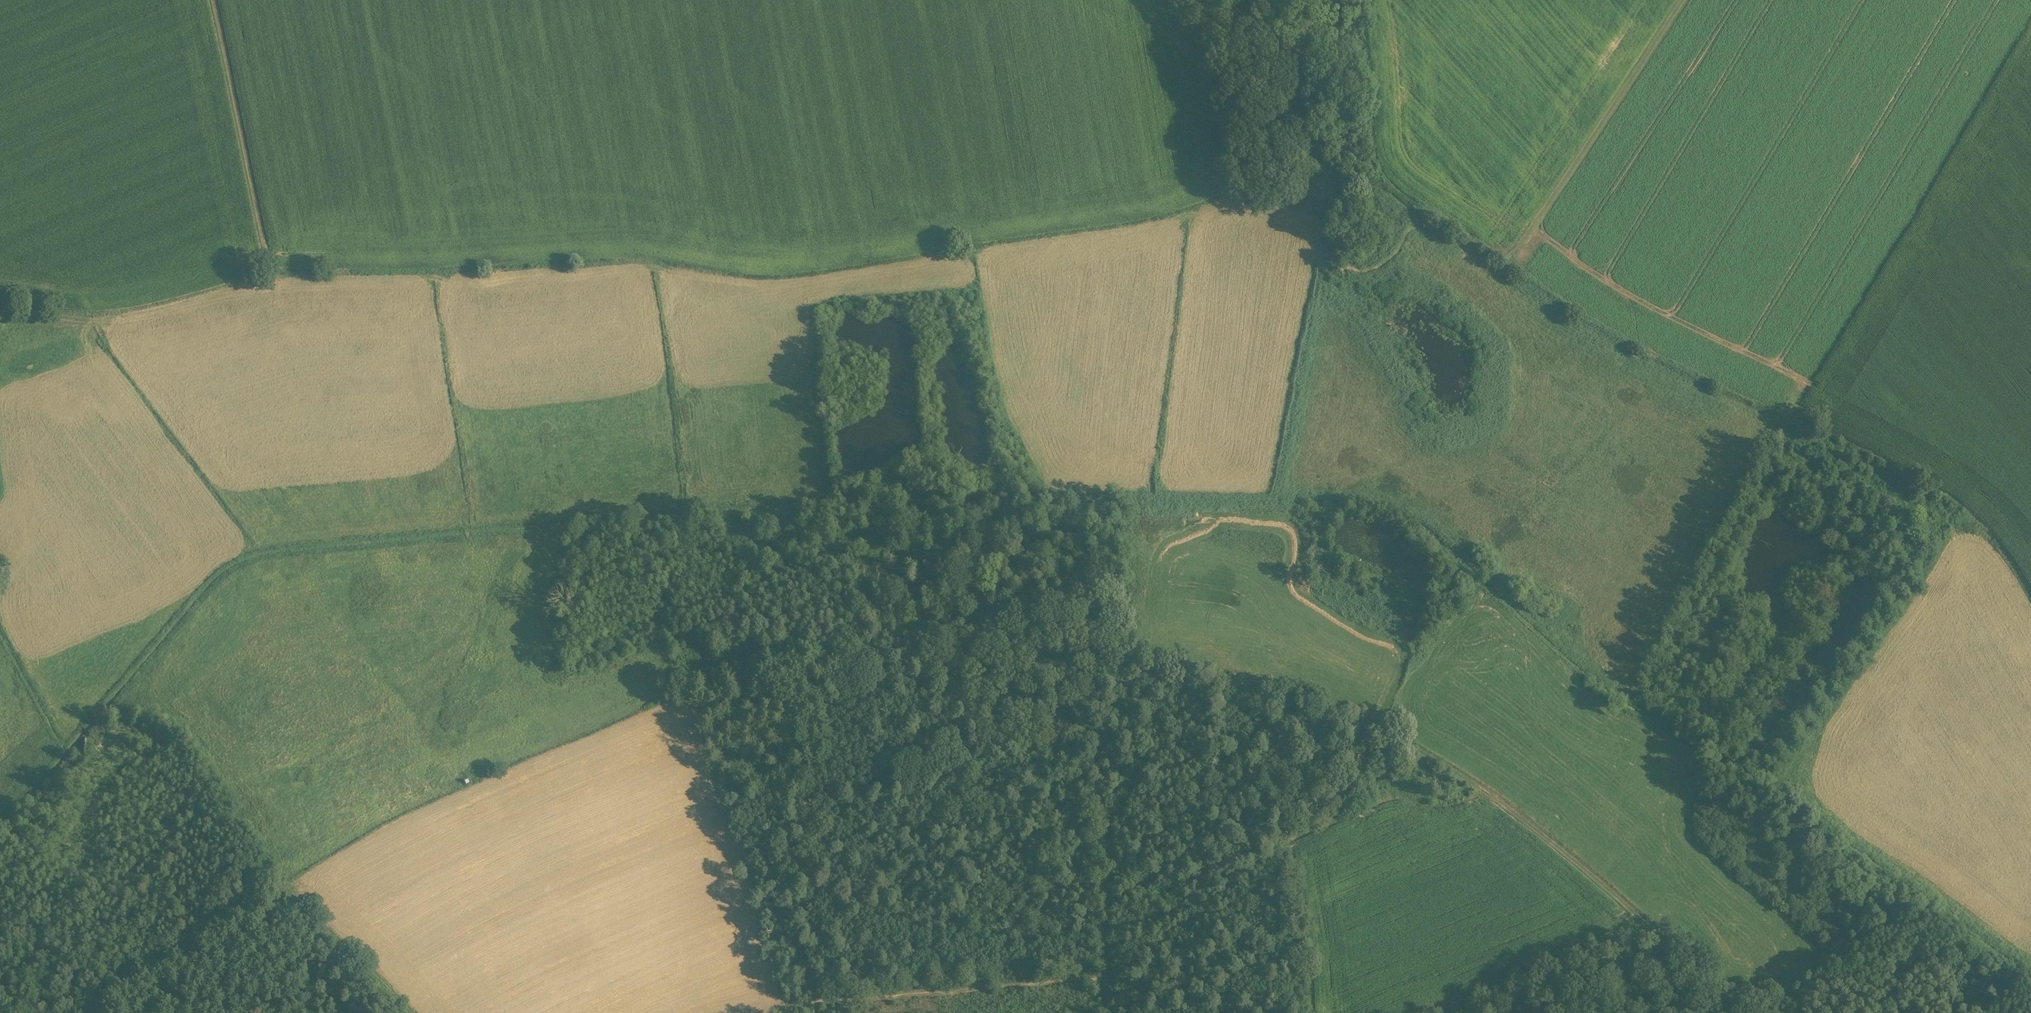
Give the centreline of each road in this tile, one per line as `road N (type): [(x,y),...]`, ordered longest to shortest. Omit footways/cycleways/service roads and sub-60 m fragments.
road 1 (track): [(1105,981),(1103,810),(1287,786),(1402,741),(1539,829),(1655,934)]
road 2 (track): [(789,1012),(799,1002),(1105,981),(1104,1012)]
road 3 (track): [(1459,1012),(1655,934),(1709,1012)]
road 4 (track): [(213,0),(275,294)]
road 5 (track): [(1402,741),(1381,725),(1417,629)]

